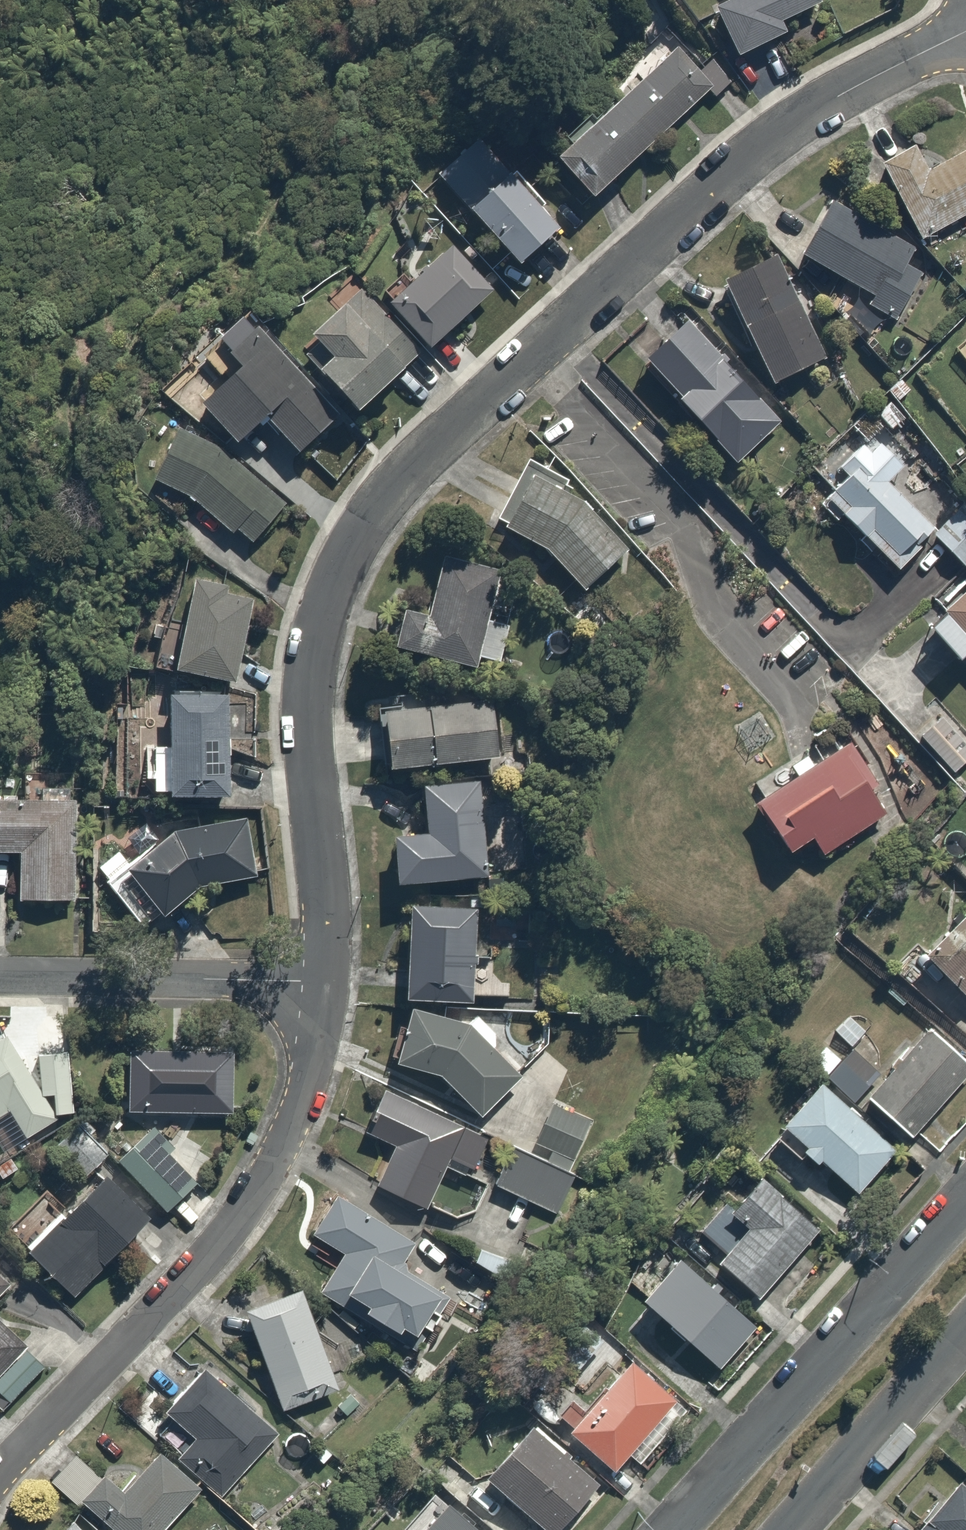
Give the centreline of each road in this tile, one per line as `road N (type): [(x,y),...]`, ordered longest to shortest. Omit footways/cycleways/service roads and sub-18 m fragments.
road 1 (residential): [(965,32),(881,68),(750,155),(395,484),(363,525),(322,610),(307,689),(329,982)]
road 2 (residential): [(329,982),(298,1112),(250,1204),(0,1470)]
road 3 (tertiary): [(679,1529),(965,1210)]
road 4 (residential): [(329,982),(0,980)]
road 5 (tertiary): [(965,1329),(784,1529)]

